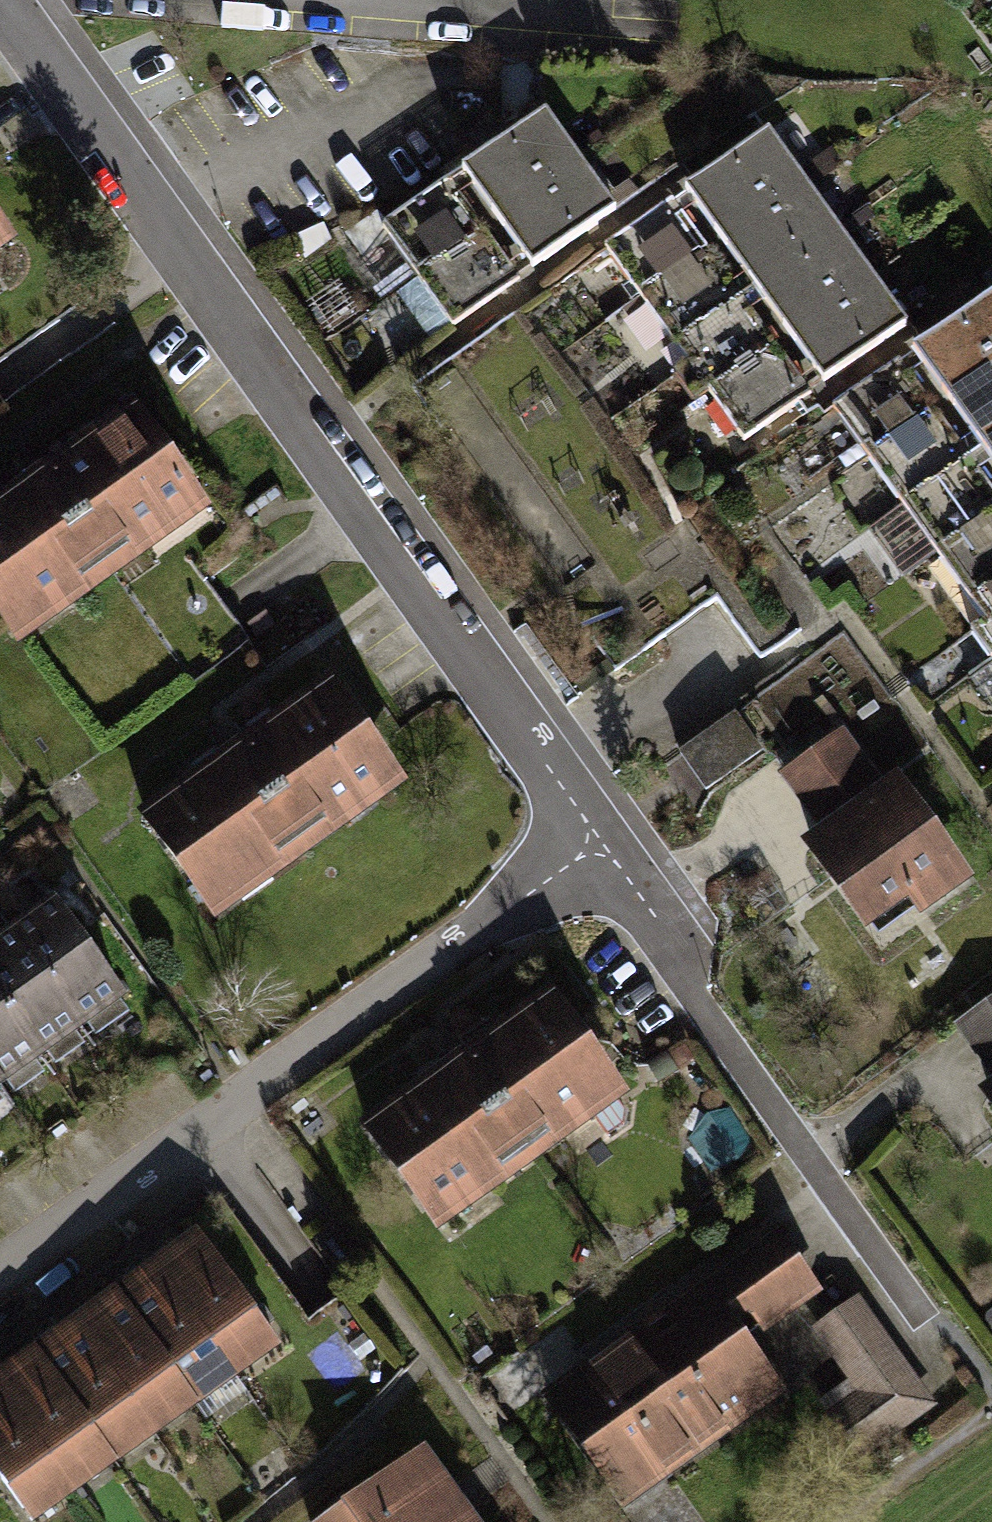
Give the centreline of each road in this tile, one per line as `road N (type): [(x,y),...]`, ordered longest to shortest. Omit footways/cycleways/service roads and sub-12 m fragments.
road 1 (residential): [(0,2),(587,844)]
road 2 (residential): [(587,844),(0,1271)]
road 3 (residential): [(587,844),(879,1244)]

